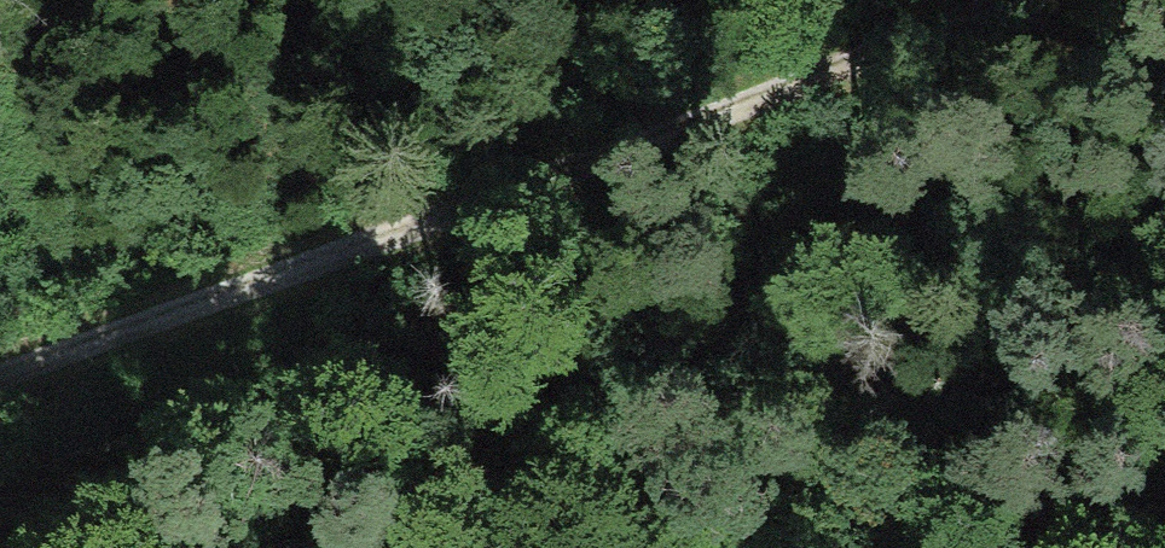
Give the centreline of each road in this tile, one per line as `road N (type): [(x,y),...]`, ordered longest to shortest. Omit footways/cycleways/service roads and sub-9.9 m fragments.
road 1 (track): [(0,455),(873,489),(1164,518)]
road 2 (track): [(0,383),(996,0)]

